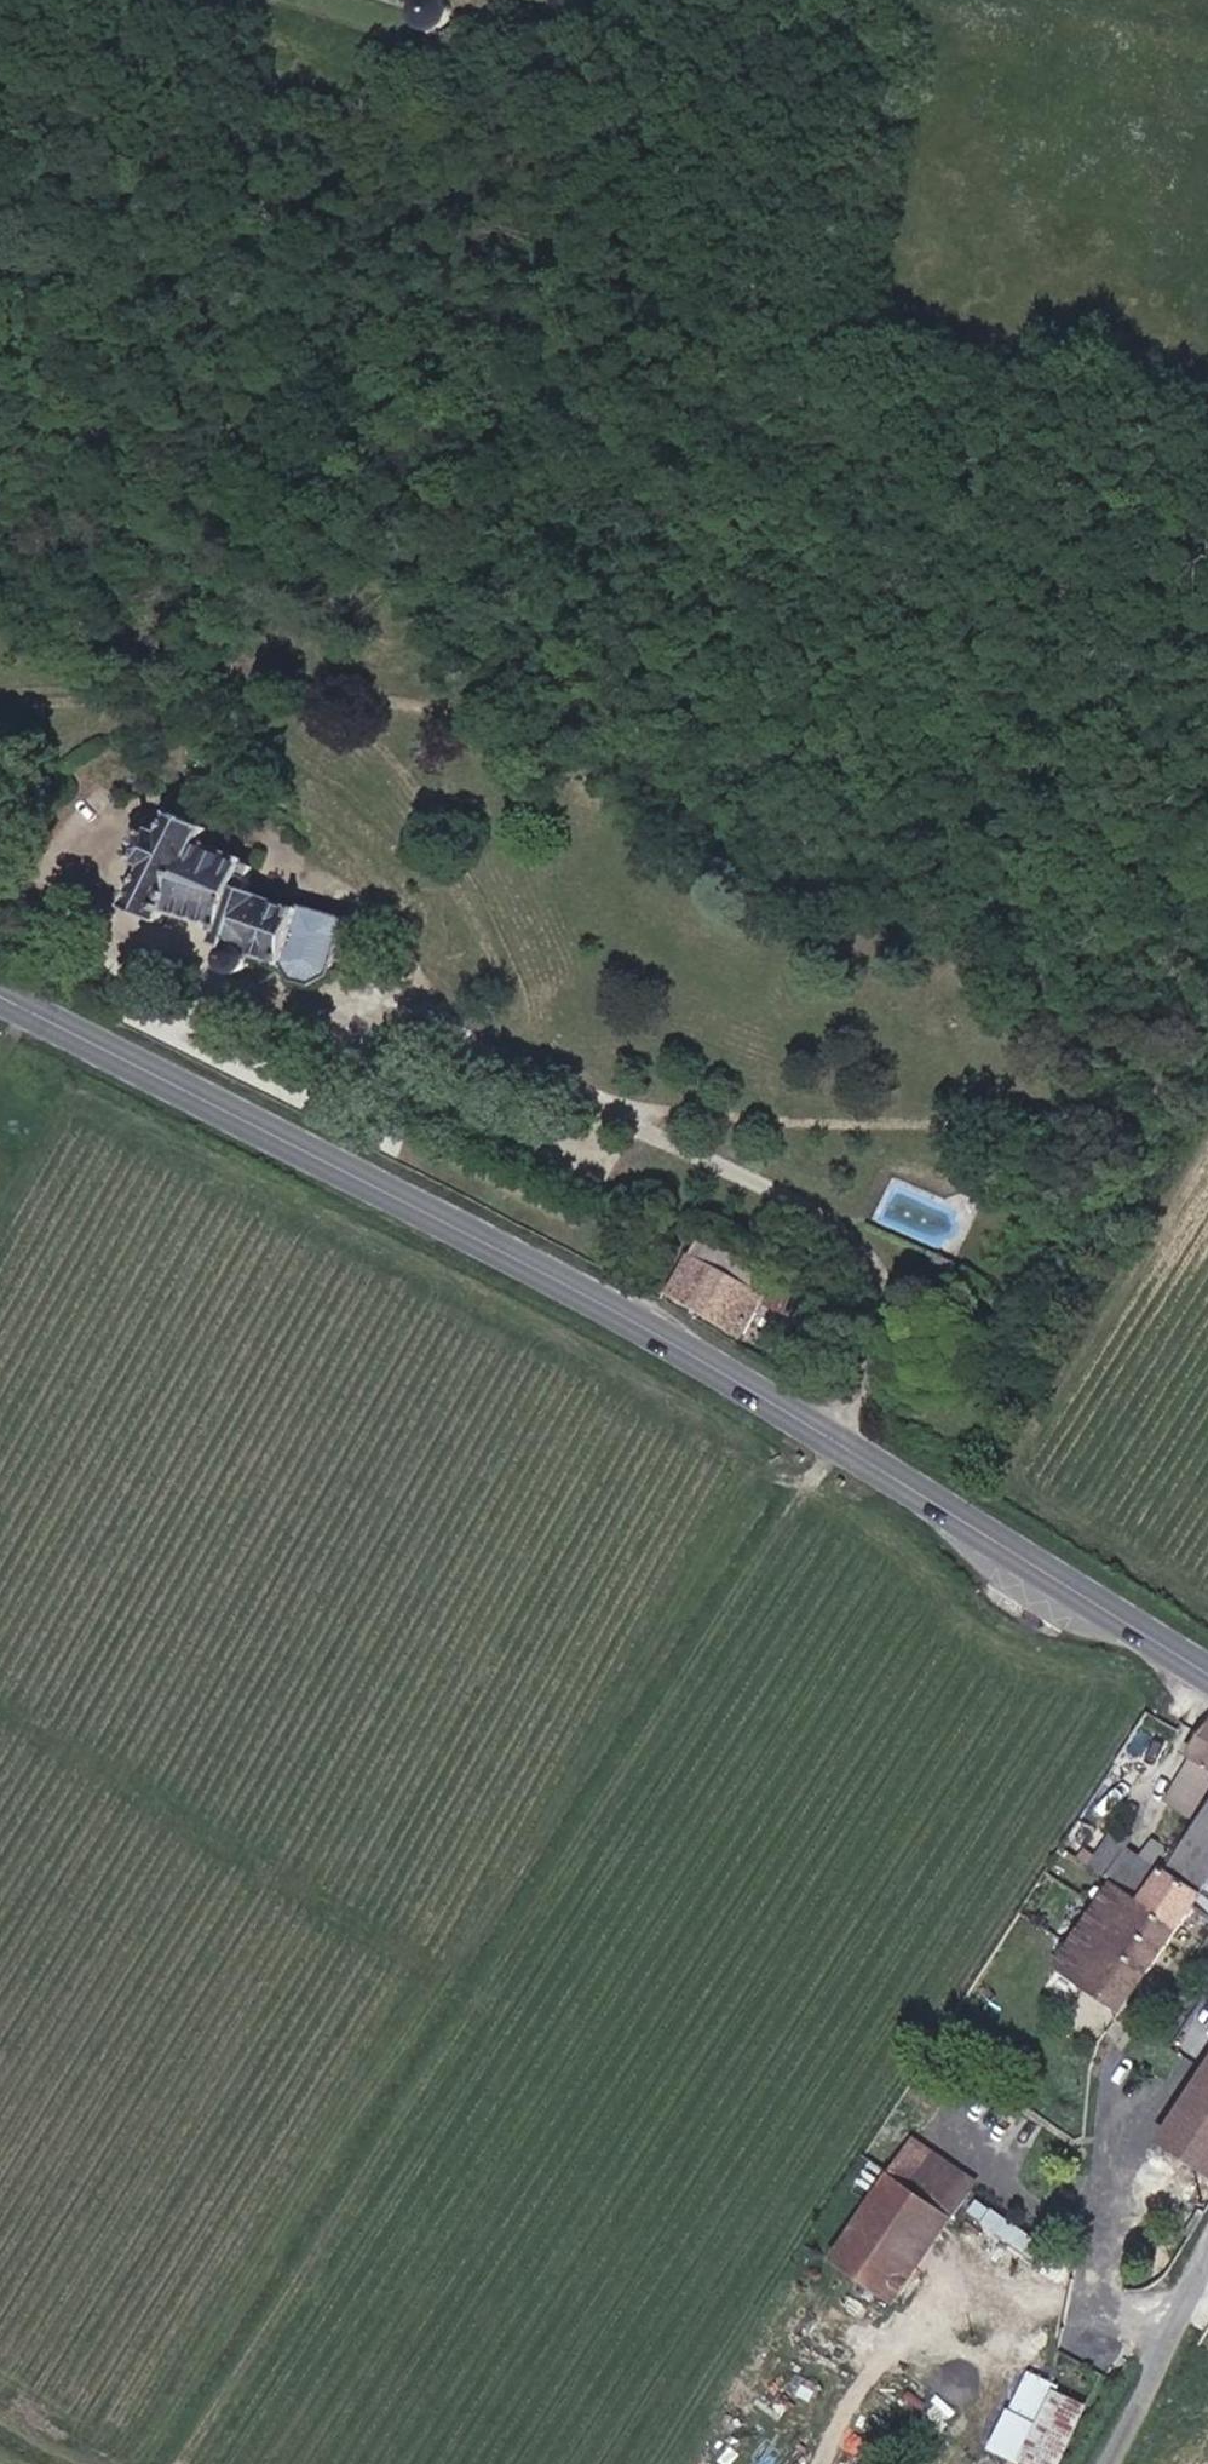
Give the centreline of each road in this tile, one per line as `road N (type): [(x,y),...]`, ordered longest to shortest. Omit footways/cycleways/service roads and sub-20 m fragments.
road 1 (track): [(588,1108),(798,1123),(1129,1115),(1152,1091),(1150,1057),(1124,1027),(632,744),(593,729),(308,687)]
road 2 (primary): [(0,994),(618,1309),(851,1444),(1207,1672)]
road 3 (unclassified): [(1113,2463),(1200,2281)]

